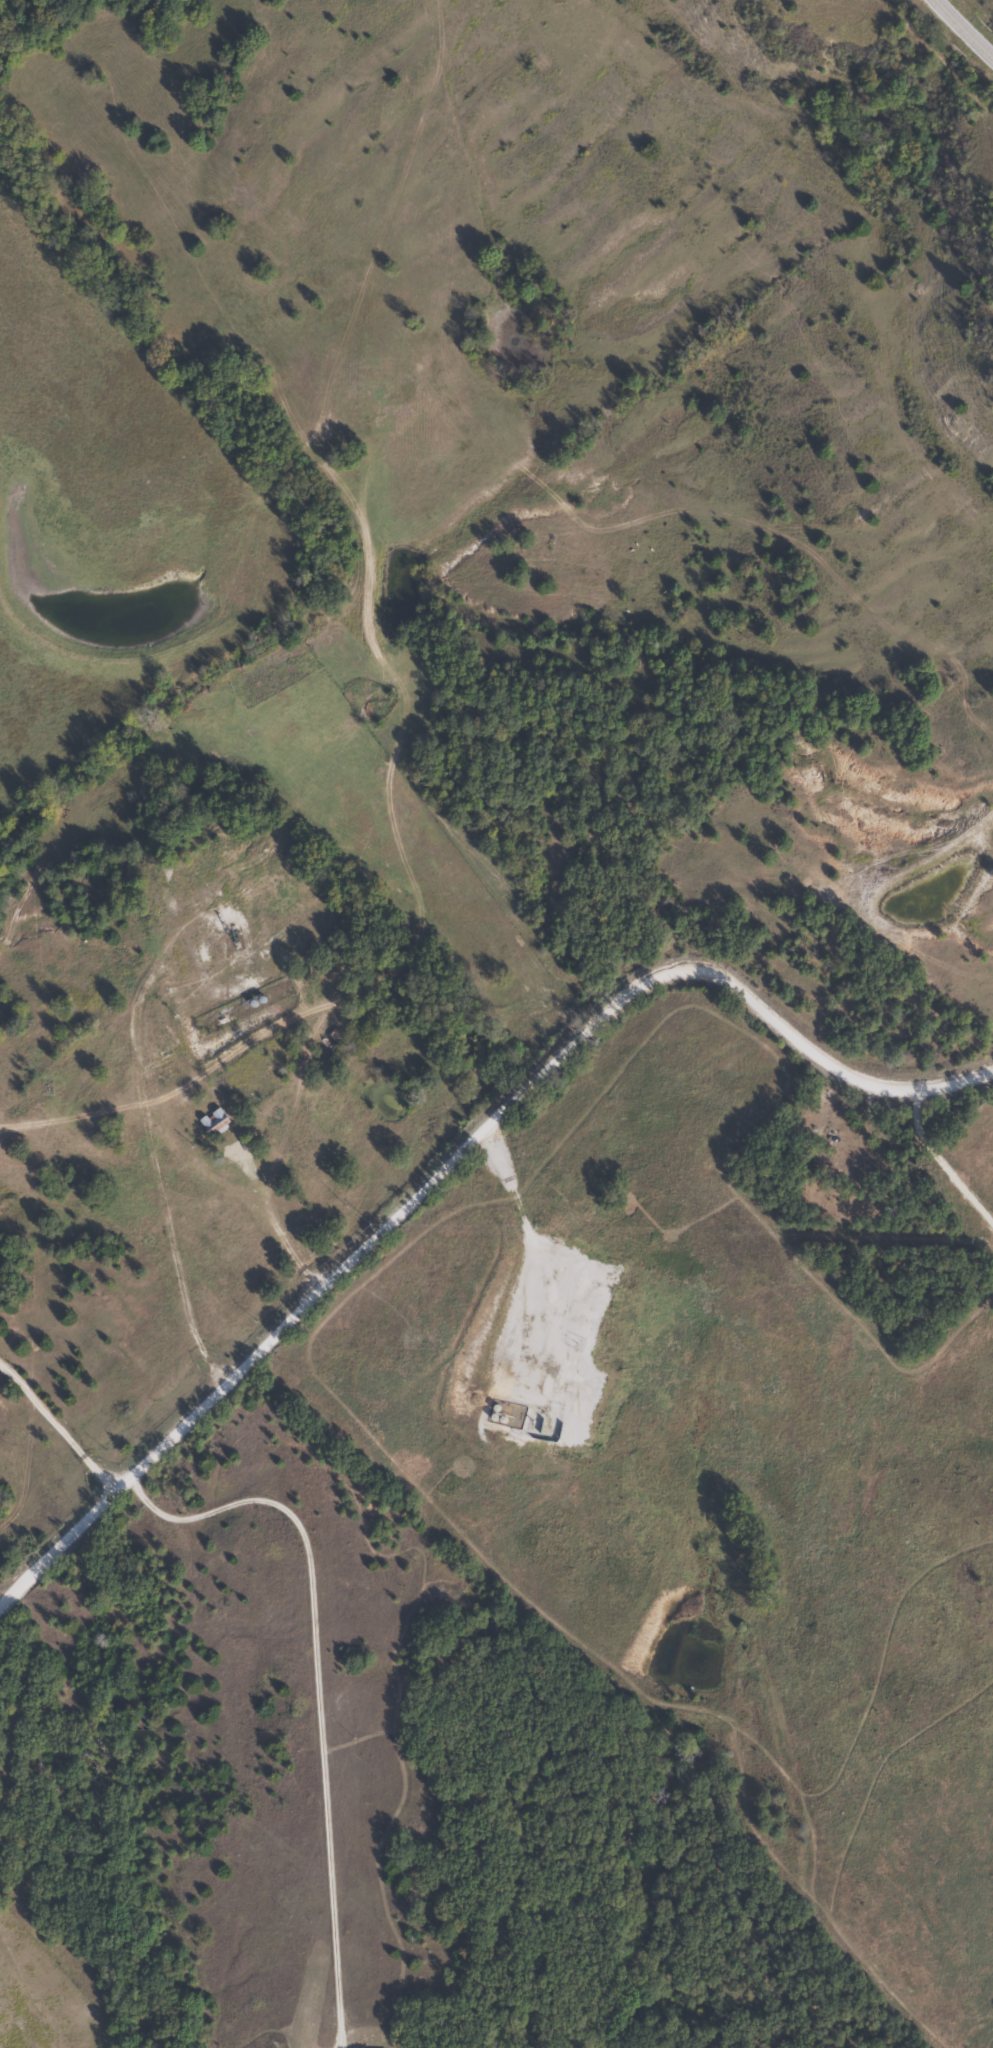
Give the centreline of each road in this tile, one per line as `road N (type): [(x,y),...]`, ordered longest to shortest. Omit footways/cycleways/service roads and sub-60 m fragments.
road 1 (residential): [(0,1602),(599,1012),(662,974),(691,973),(721,979),(784,1034)]
road 2 (residential): [(825,1064),(863,1085),(897,1090),(992,1070)]

